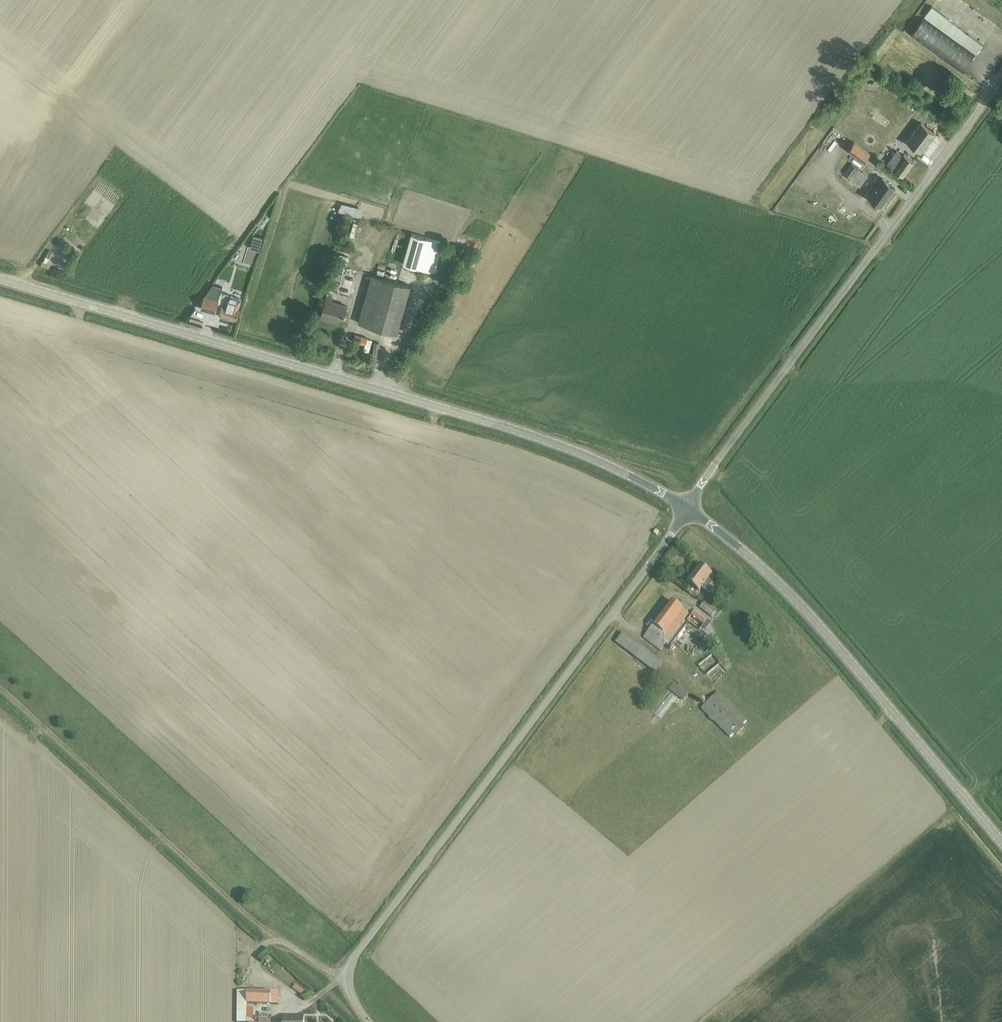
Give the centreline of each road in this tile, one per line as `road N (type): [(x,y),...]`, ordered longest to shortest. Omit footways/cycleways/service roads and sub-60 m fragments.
road 1 (unclassified): [(687,508),(611,467),(520,434),(0,280)]
road 2 (unclassified): [(367,1021),(352,998),(352,965),(687,508)]
road 3 (unclassified): [(687,508),(1001,81)]
road 4 (unclassified): [(1001,845),(810,617),(687,508)]
road 5 (track): [(0,697),(225,900),(347,980)]

